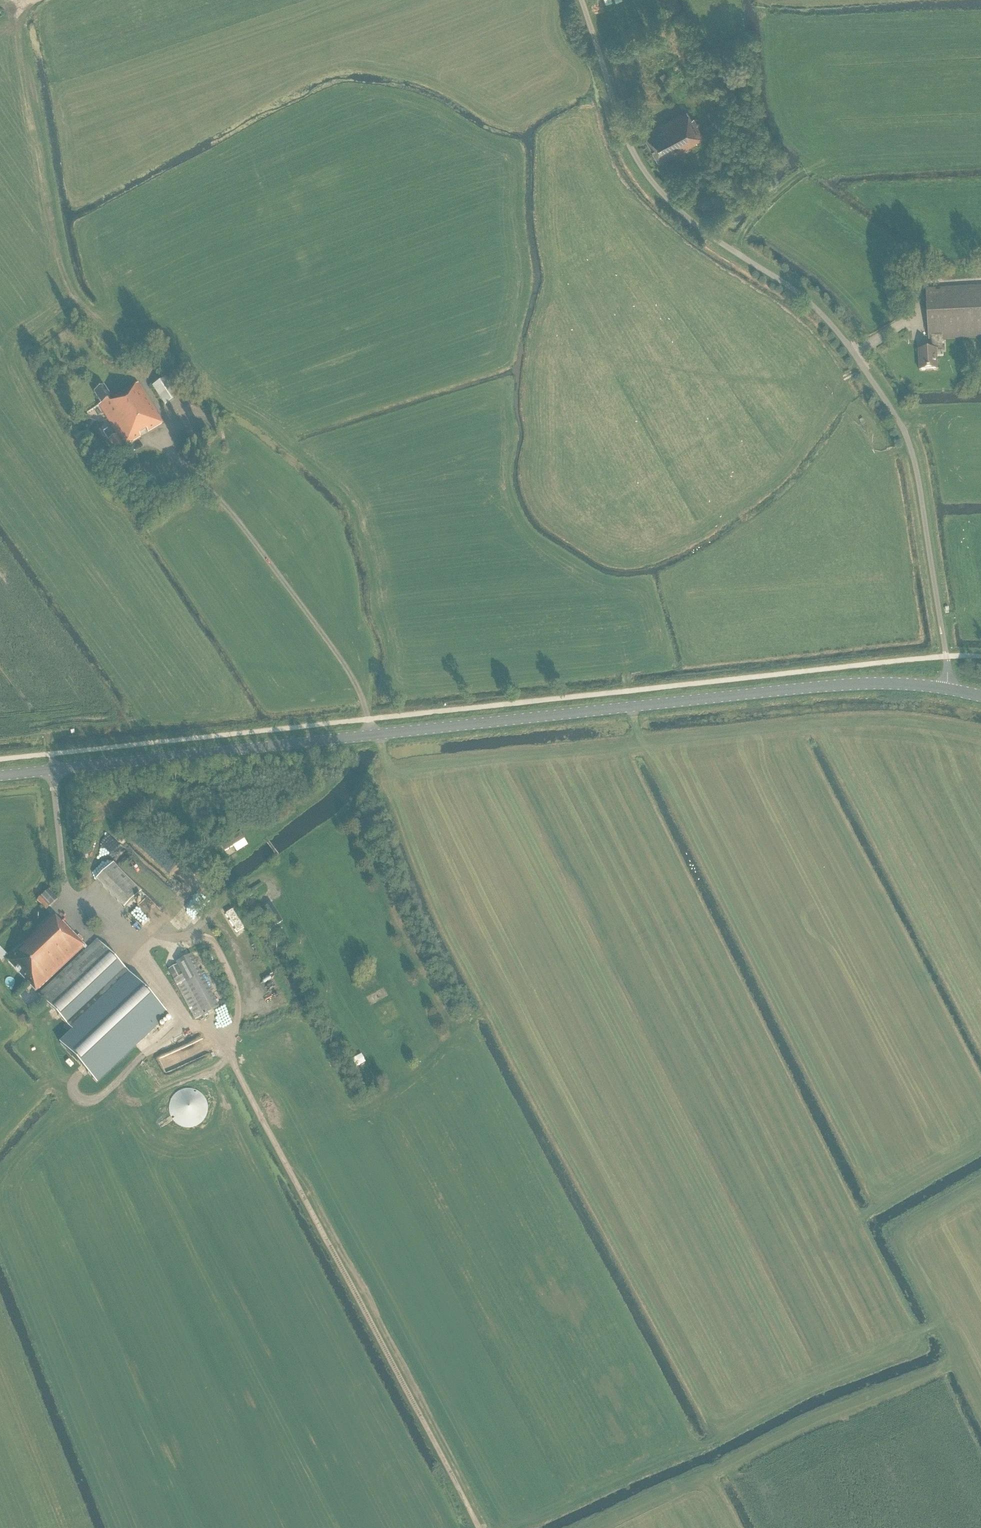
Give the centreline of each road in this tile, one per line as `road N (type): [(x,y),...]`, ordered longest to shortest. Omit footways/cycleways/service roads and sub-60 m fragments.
road 1 (secondary): [(0,777),(789,693),(870,686),(950,691)]
road 2 (unclassified): [(950,691),(917,469),(902,425),(821,309),(712,236),(648,177),(620,123),(582,0)]

